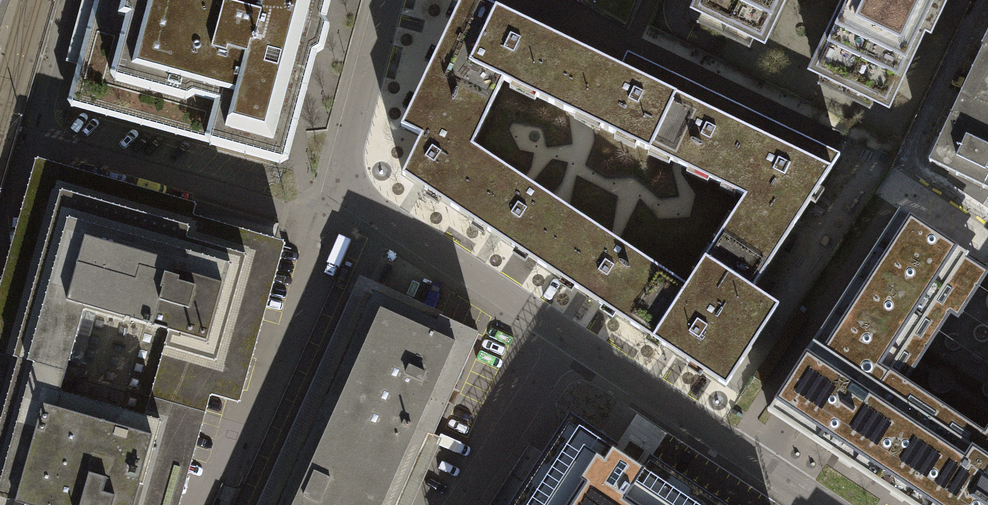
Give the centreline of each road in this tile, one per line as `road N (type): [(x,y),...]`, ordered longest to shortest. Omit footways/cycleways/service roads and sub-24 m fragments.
road 1 (unclassified): [(389,0),(341,186),(827,504)]

